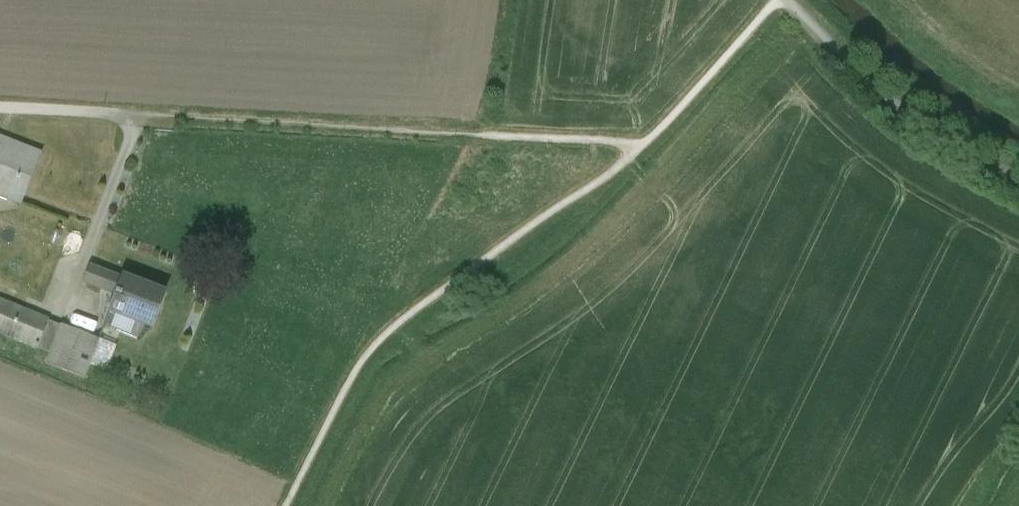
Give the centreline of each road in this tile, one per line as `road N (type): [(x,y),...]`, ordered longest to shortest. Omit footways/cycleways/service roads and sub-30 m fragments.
road 1 (residential): [(0,108),(135,114)]

